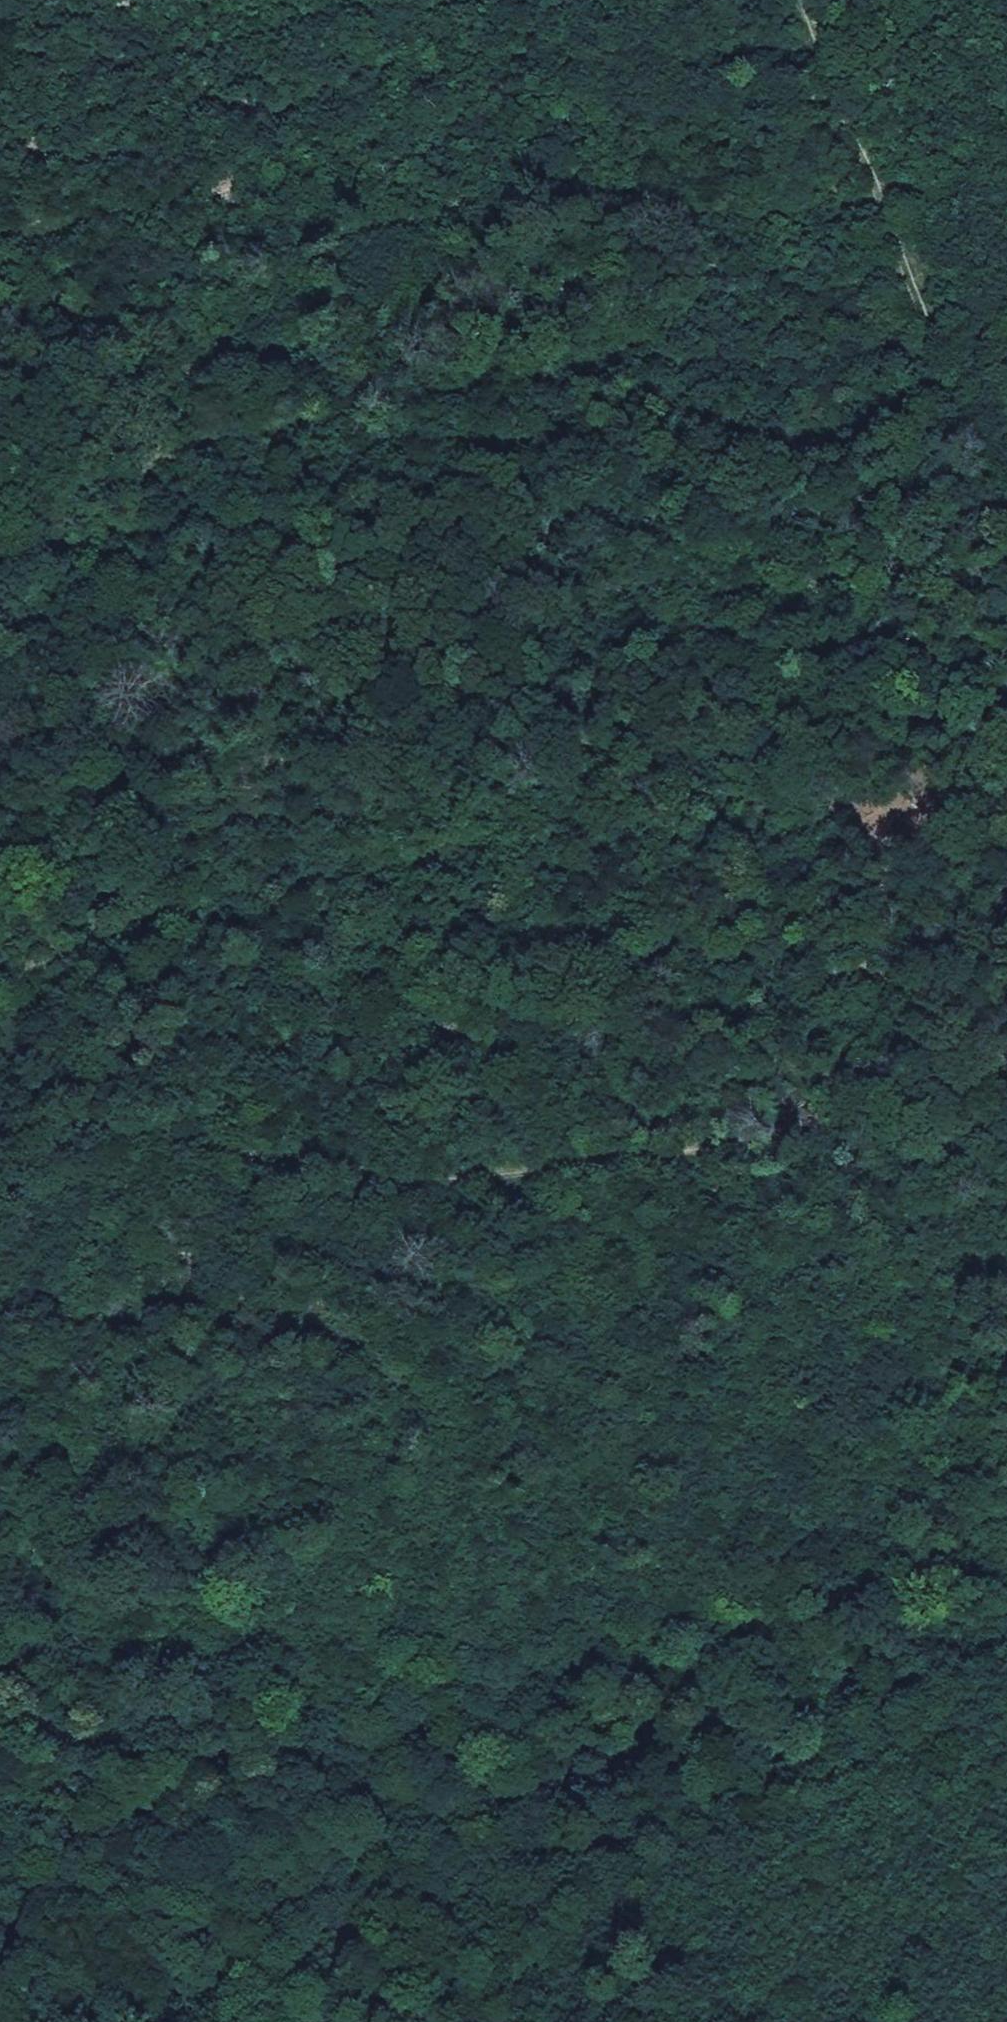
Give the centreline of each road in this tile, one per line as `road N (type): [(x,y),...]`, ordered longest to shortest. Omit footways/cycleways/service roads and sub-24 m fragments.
road 1 (track): [(1006,1630),(706,1749),(38,1917),(0,1936)]
road 2 (track): [(0,1123),(128,1125),(360,1179),(449,1180),(851,1119),(1006,1074)]
road 3 (track): [(806,0),(1006,523)]

